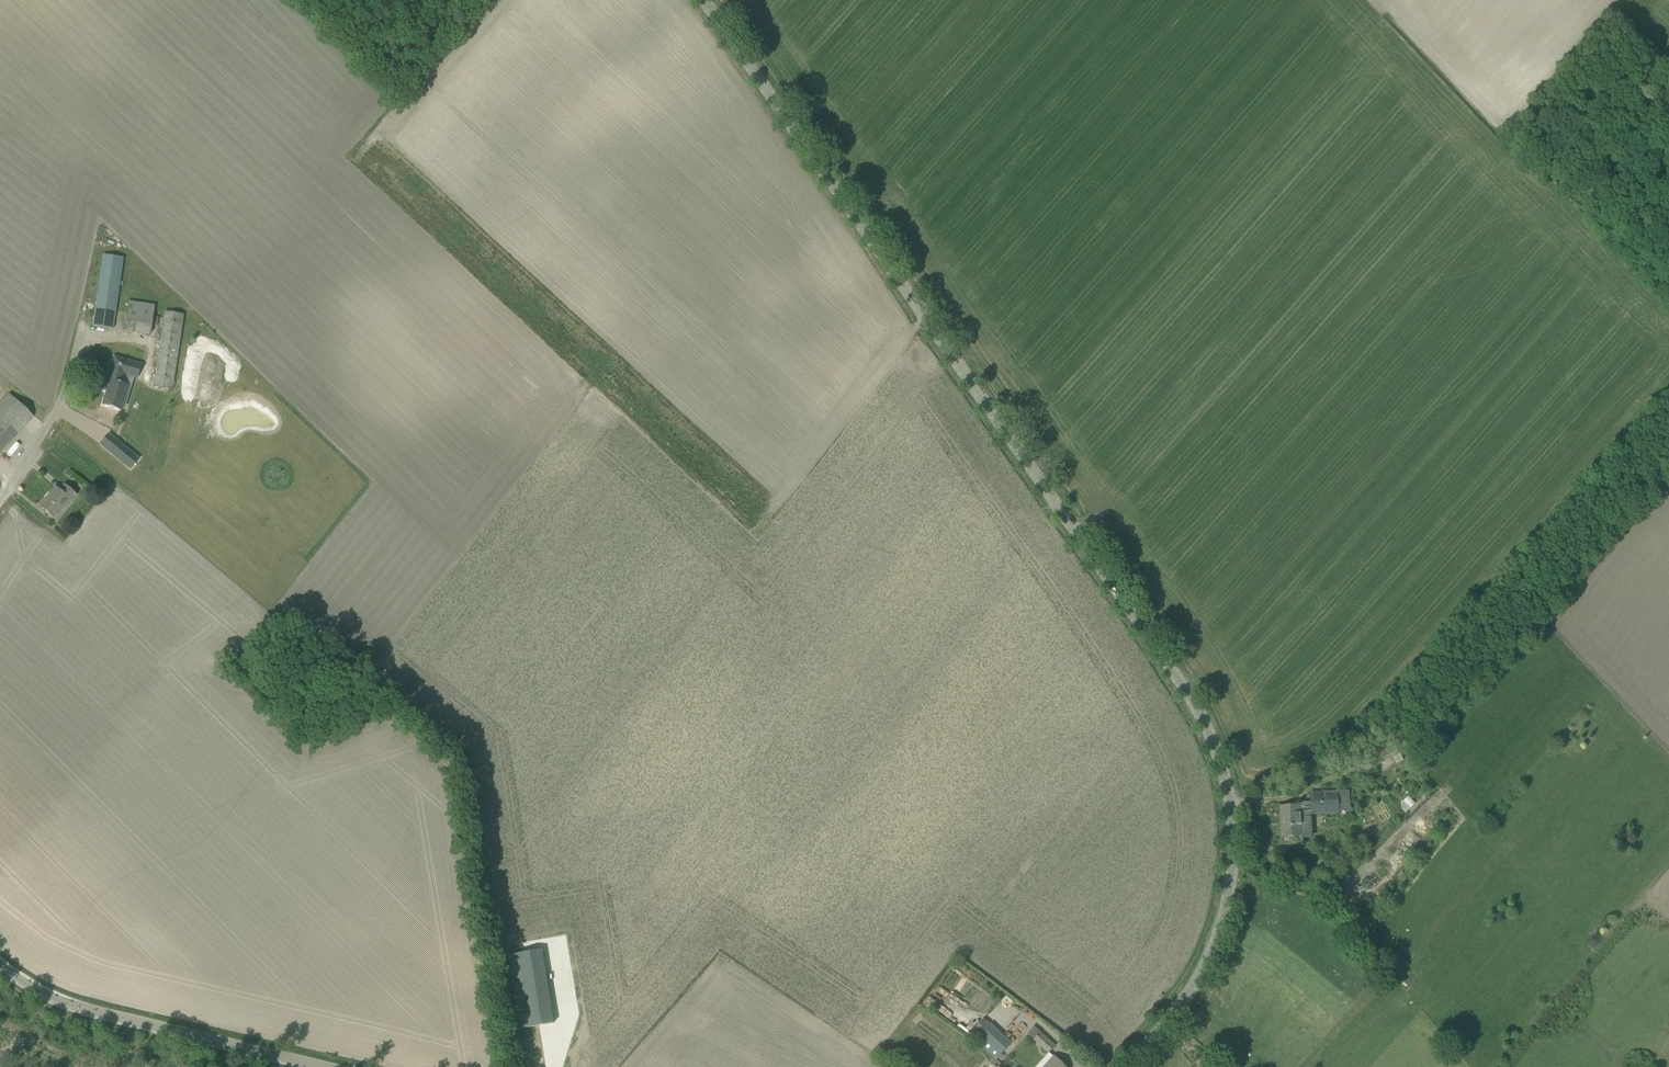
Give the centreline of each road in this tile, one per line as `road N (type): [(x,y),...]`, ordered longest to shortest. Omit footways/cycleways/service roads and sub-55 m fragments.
road 1 (tertiary): [(1124,1066),(1189,992),(1216,937),(1232,878),(1220,763),(1173,674),(706,0)]
road 2 (unclassified): [(319,1066),(60,1001),(0,965)]

